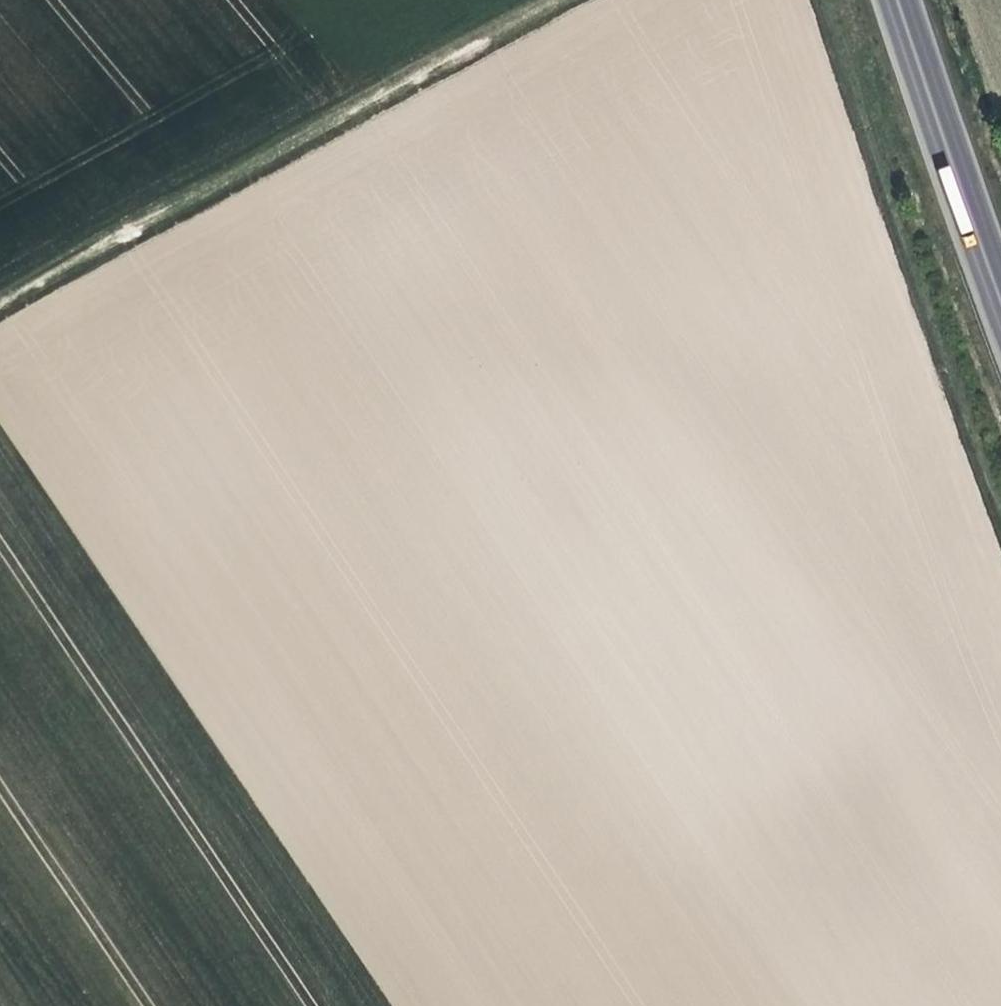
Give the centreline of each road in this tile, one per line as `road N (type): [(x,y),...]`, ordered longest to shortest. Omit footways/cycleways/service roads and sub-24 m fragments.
road 1 (track): [(0,305),(561,0)]
road 2 (primary): [(1000,304),(902,0)]

